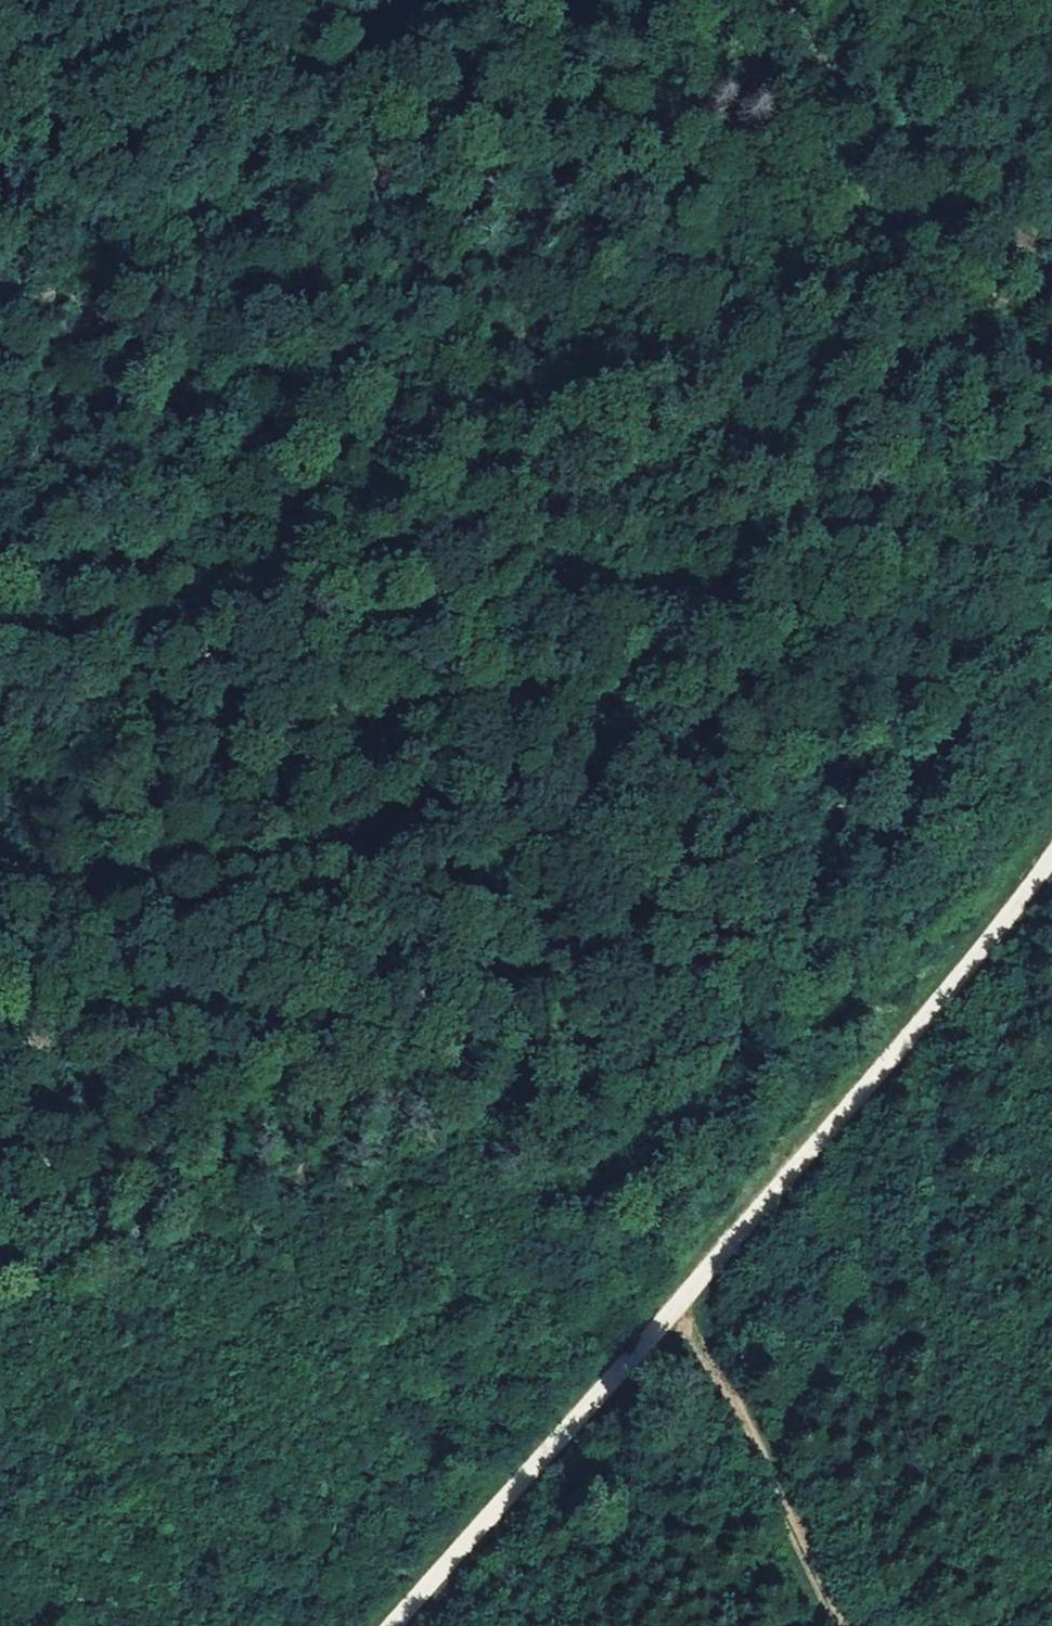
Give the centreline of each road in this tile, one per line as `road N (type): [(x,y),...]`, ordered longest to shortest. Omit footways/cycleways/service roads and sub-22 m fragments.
road 1 (track): [(396,1625),(836,1122),(1051,854)]
road 2 (track): [(827,1625),(669,1317)]

